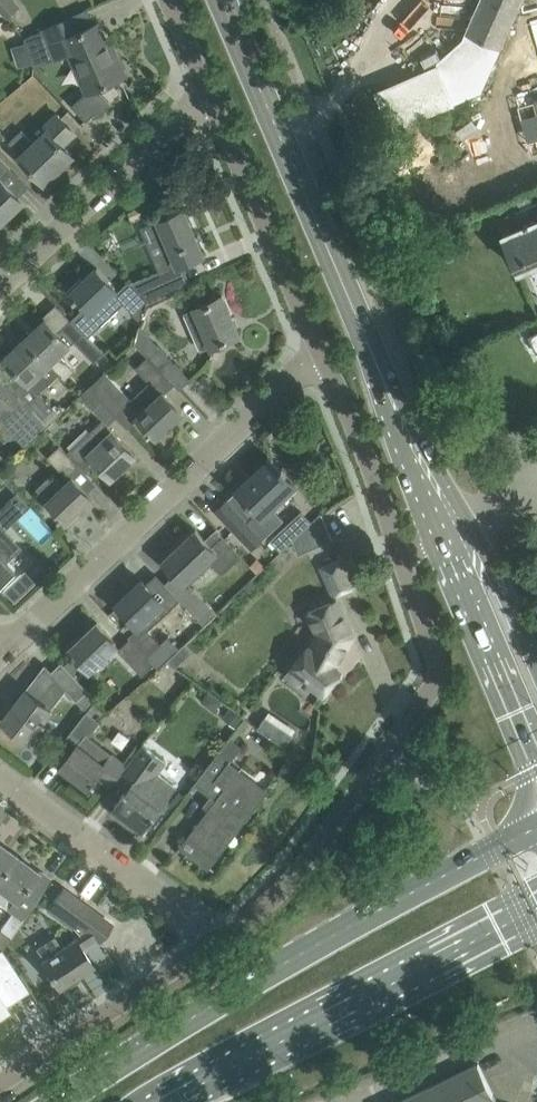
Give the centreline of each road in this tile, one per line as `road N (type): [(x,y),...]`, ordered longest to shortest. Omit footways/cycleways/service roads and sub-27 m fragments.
road 1 (secondary): [(536,826),(284,962),(67,1101)]
road 2 (tertiary): [(434,498),(220,0)]
road 3 (residential): [(324,357),(4,650)]
road 4 (secondary): [(175,1101),(536,906)]
road 5 (unclassified): [(222,941),(288,885),(433,686)]
road 6 (residential): [(324,357),(200,87)]
road 7 (residential): [(0,285),(200,87)]
road 8 (residential): [(222,941),(0,778)]
road 9 (unclassified): [(0,1085),(222,941)]
road 10 (tertiary): [(438,532),(536,762)]
road 11 (residential): [(399,546),(324,357)]
road 12 (tertiary): [(536,666),(483,545),(434,498)]
road 13 (residential): [(433,686),(439,667),(399,546)]

